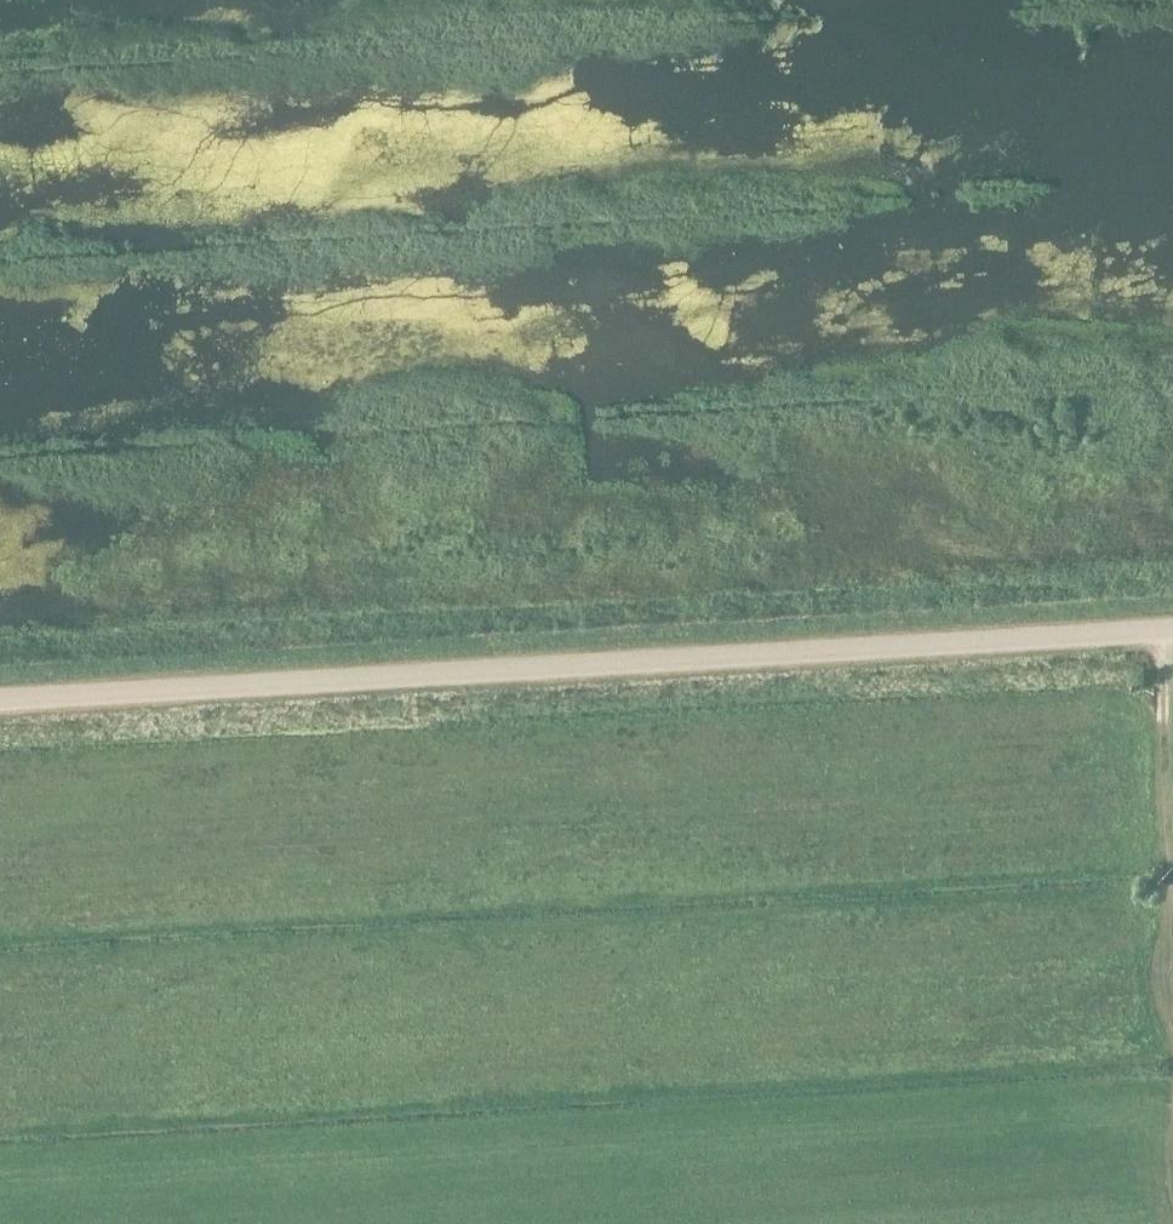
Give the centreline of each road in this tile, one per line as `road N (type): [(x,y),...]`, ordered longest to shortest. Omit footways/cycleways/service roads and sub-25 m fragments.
road 1 (tertiary): [(1172,630),(0,701)]
road 2 (track): [(1158,631),(1172,912)]

